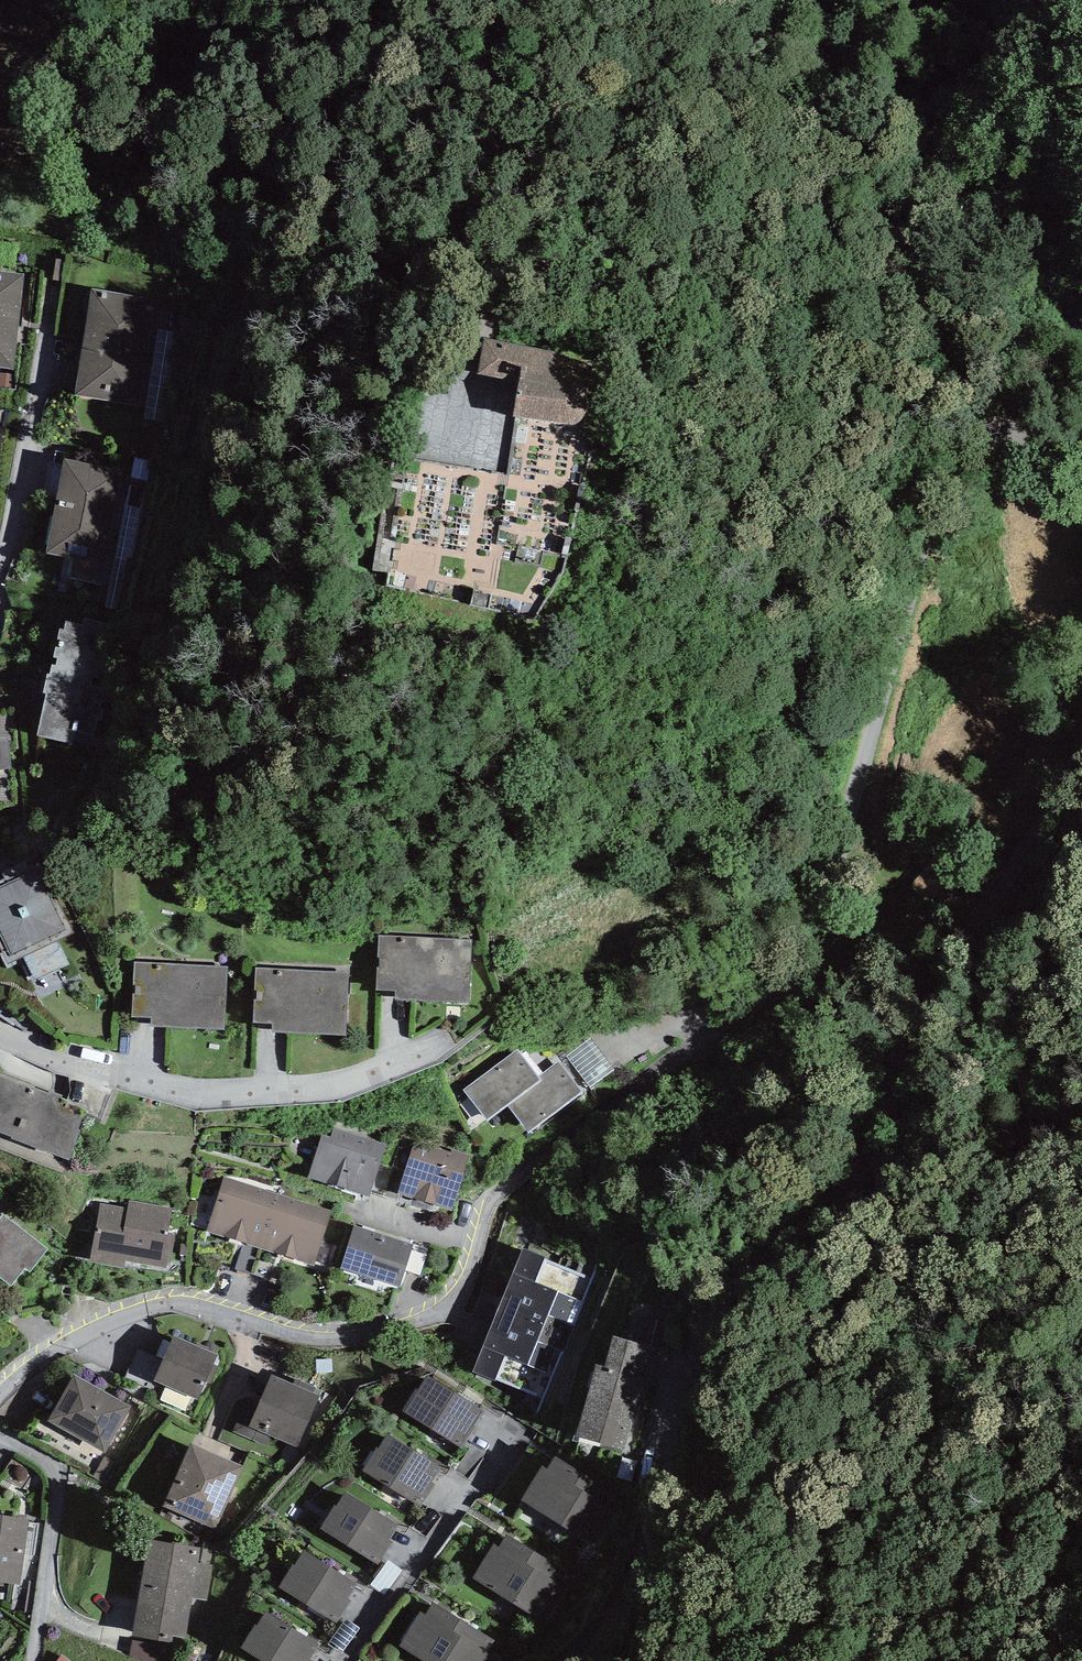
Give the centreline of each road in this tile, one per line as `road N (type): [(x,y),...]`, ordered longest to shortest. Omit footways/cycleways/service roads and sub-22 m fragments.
road 1 (residential): [(0,1390),(23,1363),(100,1309),(147,1297),(184,1296),(246,1327),(324,1341),(399,1324),(456,1284),(495,1196),(529,1164),(651,1070),(743,1016),(795,958),(821,887),(943,433)]
road 2 (unclassified): [(617,1616),(648,1570),(647,1515),(685,1364),(707,1327),(761,1284),(850,1180),(888,1097),(907,1023),(1063,809),(1081,760)]
road 3 (residential): [(943,433),(917,315),(800,0)]
road 4 (residential): [(436,1050),(327,1097),(197,1103),(0,1042)]
road 5 (unclassified): [(487,0),(483,73),(527,213),(455,409)]
road 6 (residential): [(943,433),(988,433),(1081,454)]
road 7 (track): [(835,836),(897,893),(923,933)]

